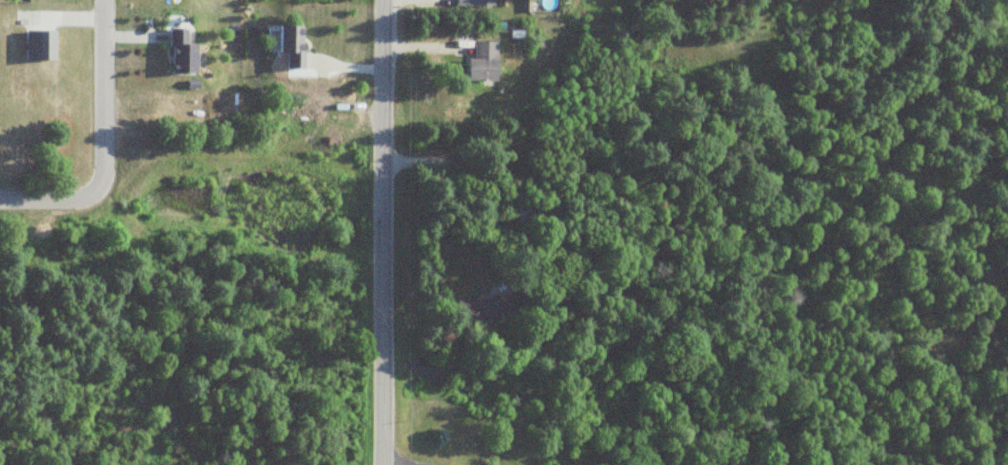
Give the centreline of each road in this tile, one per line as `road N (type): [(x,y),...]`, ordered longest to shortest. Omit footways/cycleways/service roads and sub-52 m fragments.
road 1 (residential): [(380,464),(385,0)]
road 2 (residential): [(0,203),(73,203),(94,193),(104,172),(105,0)]

